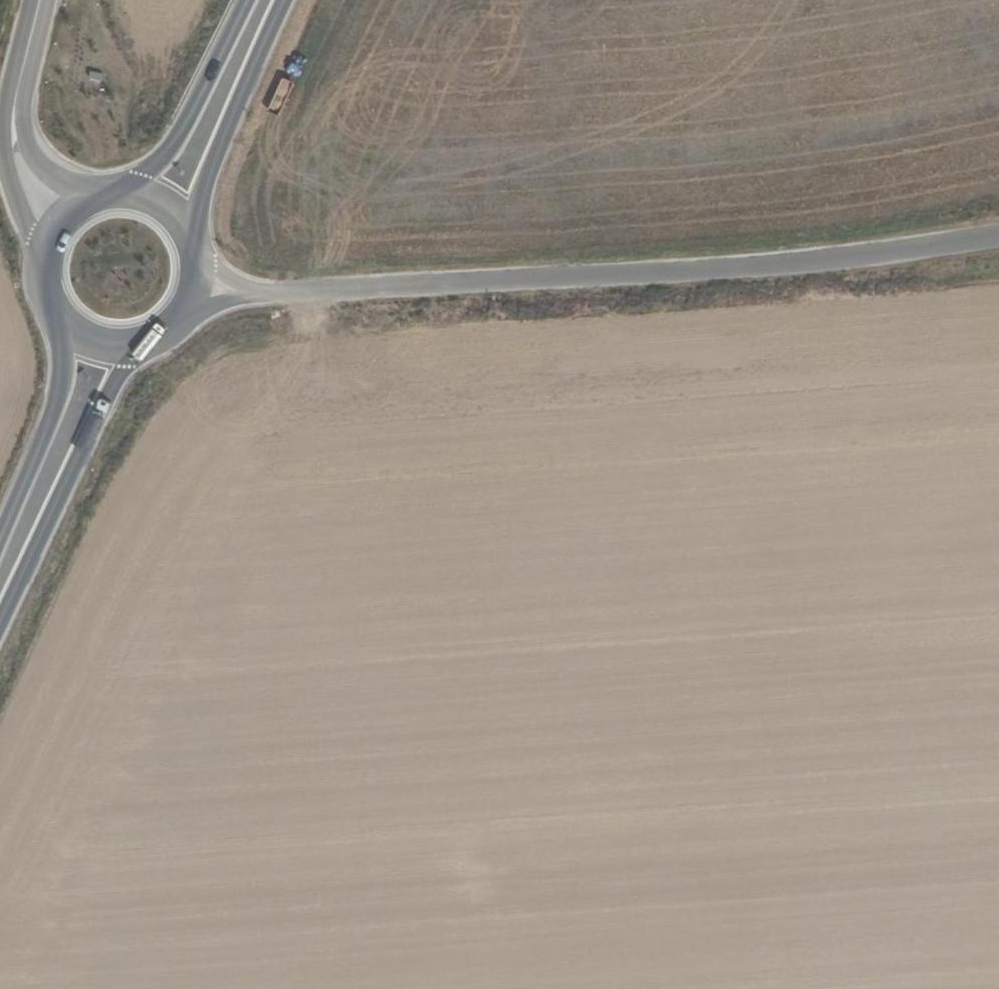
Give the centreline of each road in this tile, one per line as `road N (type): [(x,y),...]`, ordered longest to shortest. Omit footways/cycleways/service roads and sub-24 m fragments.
road 1 (tertiary): [(998,231),(688,273),(196,291)]
road 2 (secondary): [(0,625),(116,379),(148,341)]
road 3 (secondary): [(191,232),(286,0)]
road 4 (secondary): [(61,316),(59,390),(0,544)]
road 5 (tertiary): [(41,0),(15,90),(15,152),(60,218)]
road 6 (secondary): [(248,0),(173,146),(121,190)]

